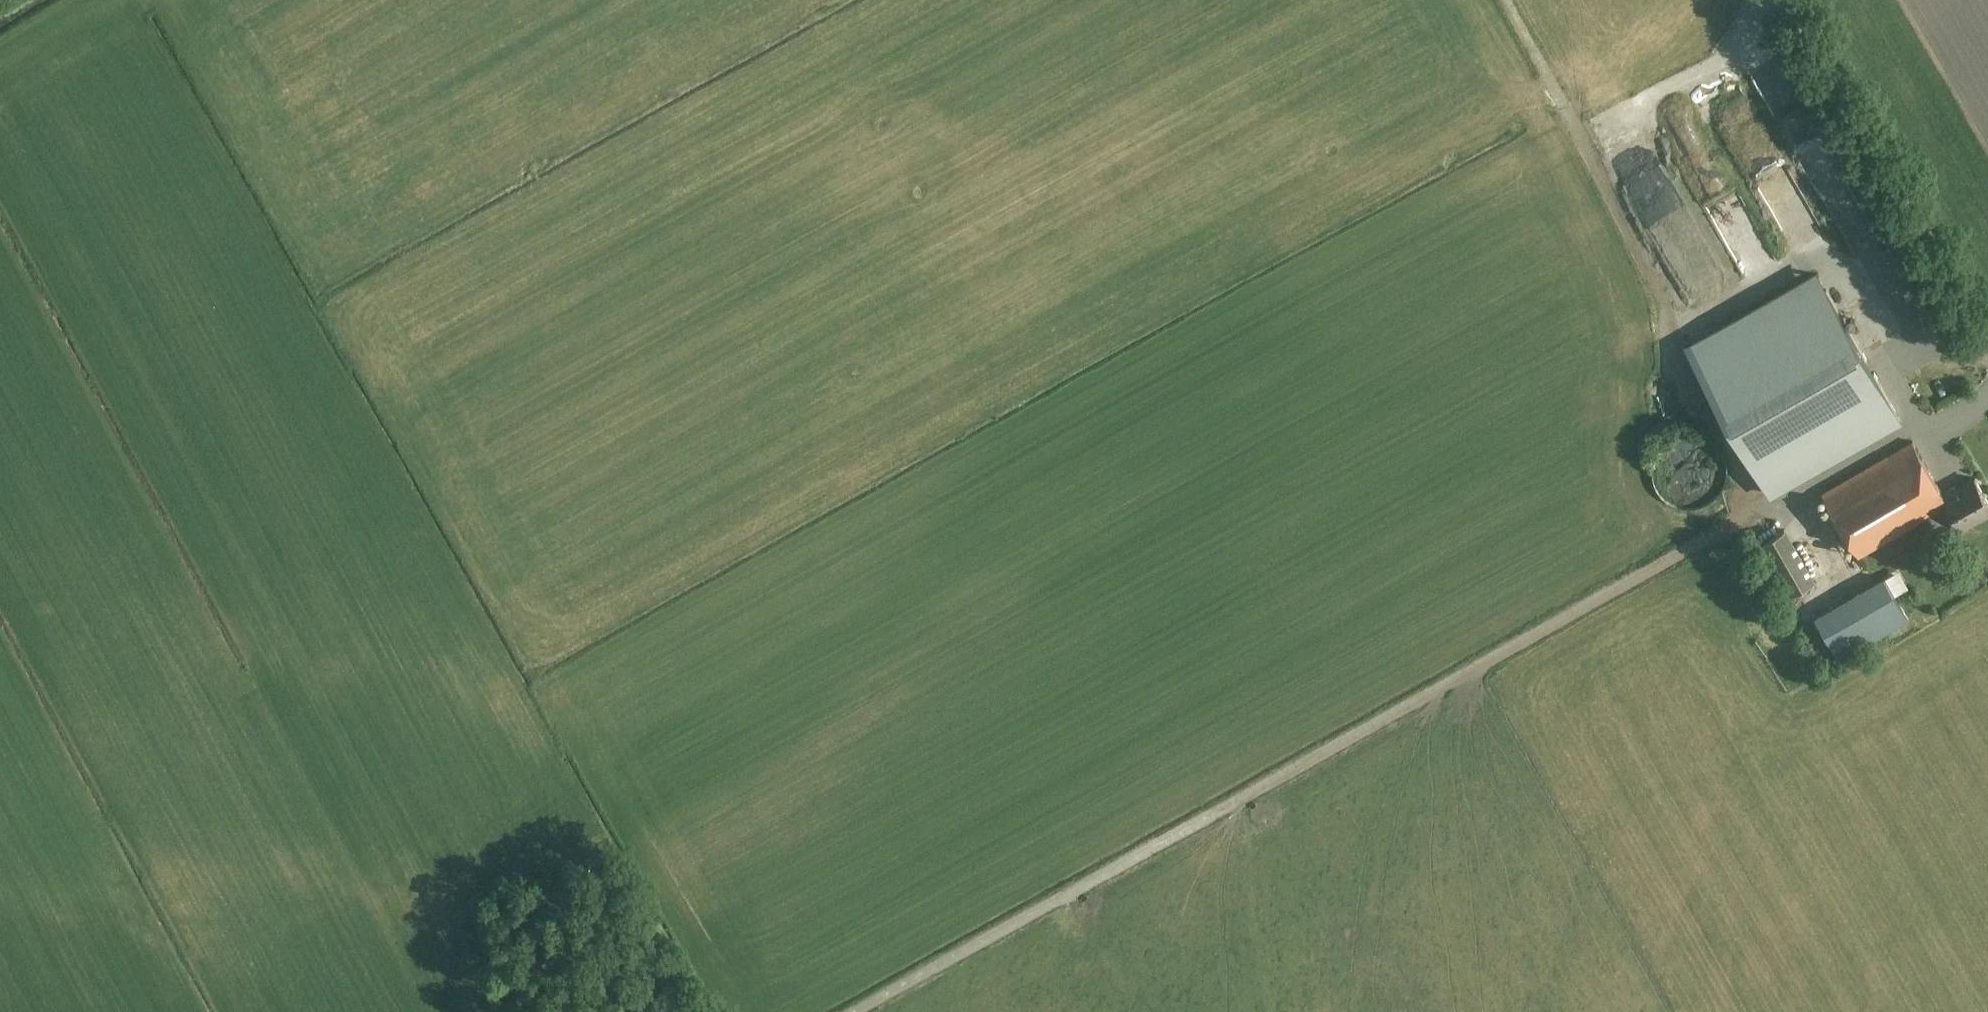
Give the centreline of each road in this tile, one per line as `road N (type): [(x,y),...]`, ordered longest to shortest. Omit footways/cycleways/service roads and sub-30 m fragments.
road 1 (track): [(1732,529),(846,1011)]
road 2 (unclassified): [(1987,341),(1792,0)]

